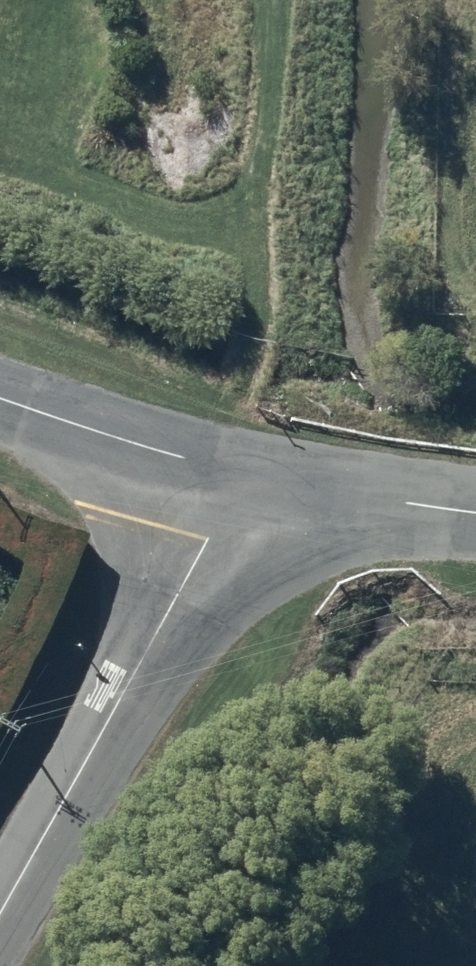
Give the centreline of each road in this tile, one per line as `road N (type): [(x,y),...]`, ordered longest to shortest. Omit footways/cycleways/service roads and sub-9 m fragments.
road 1 (unclassified): [(0,902),(201,539),(221,474)]
road 2 (unclassified): [(221,474),(475,511)]
road 3 (unclassified): [(0,398),(221,474)]

